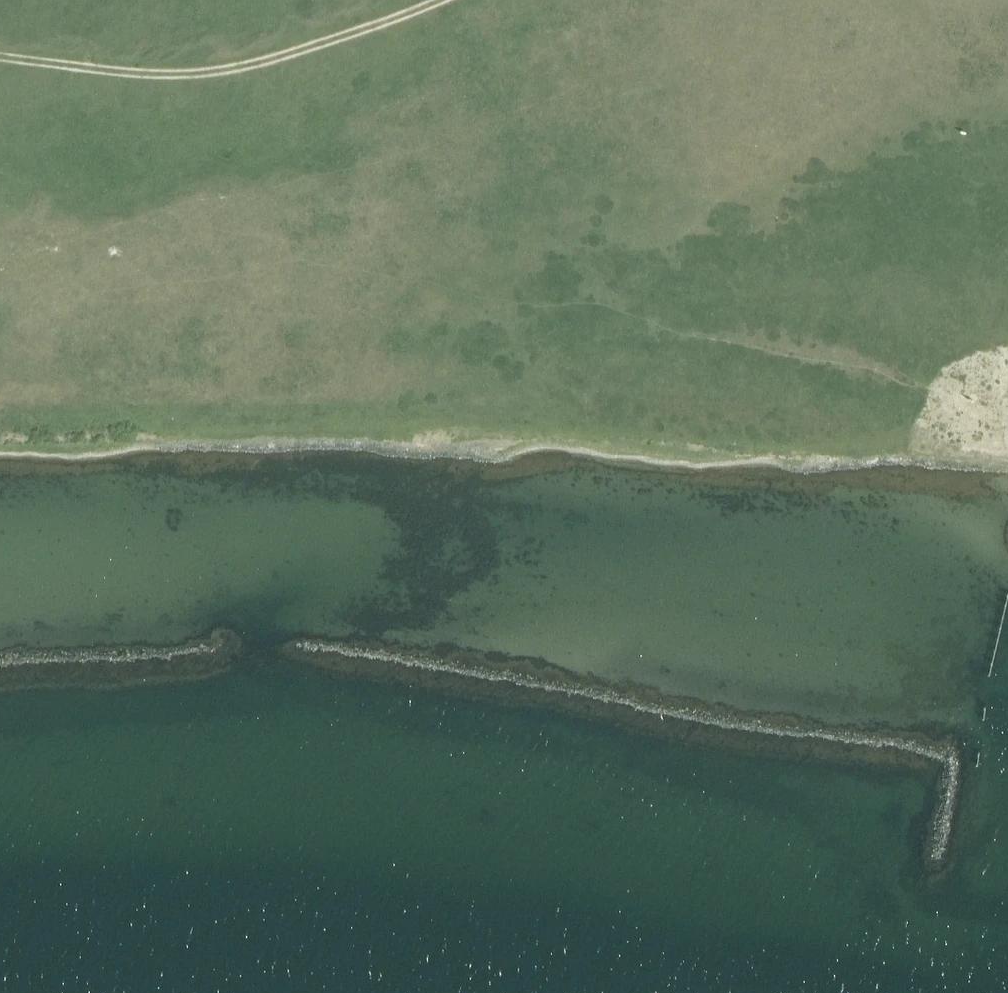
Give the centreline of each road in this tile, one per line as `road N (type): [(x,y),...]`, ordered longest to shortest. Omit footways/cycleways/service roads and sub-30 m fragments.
road 1 (track): [(0,54),(124,72),(237,66),(433,0)]

